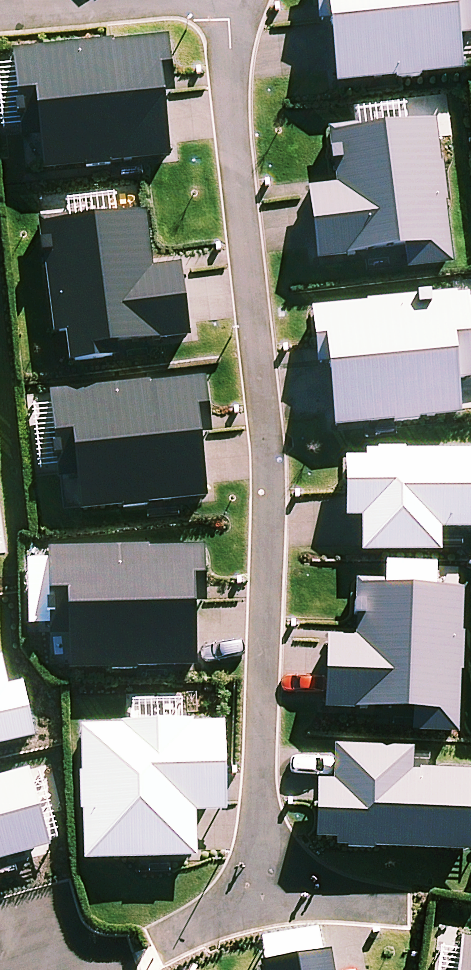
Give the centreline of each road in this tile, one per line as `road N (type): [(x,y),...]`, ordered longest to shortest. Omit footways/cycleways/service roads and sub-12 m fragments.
road 1 (residential): [(260,899),(267,442),(231,89),(234,0)]
road 2 (residential): [(90,969),(190,938),(260,899)]

